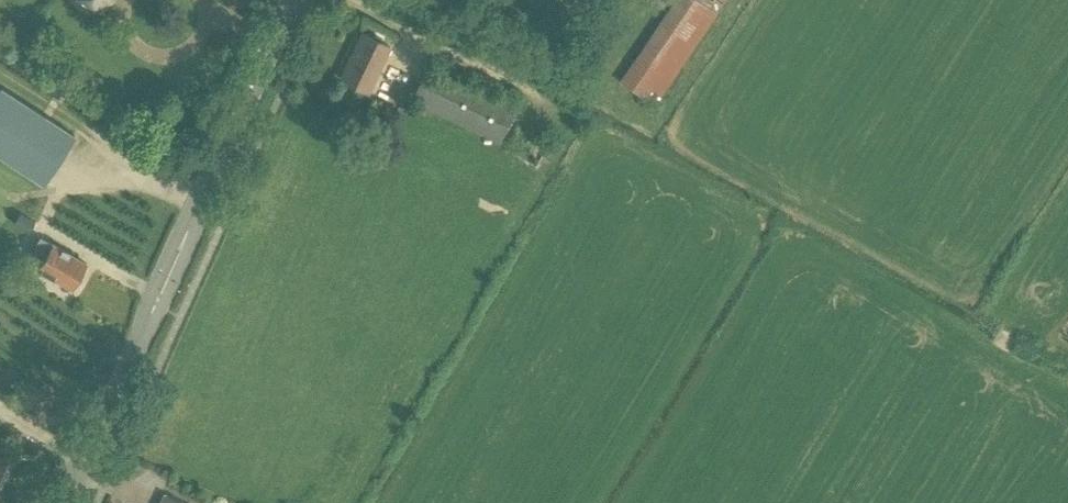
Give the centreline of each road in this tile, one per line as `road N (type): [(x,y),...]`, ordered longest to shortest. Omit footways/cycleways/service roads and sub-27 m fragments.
road 1 (tertiary): [(69,502),(301,0)]

